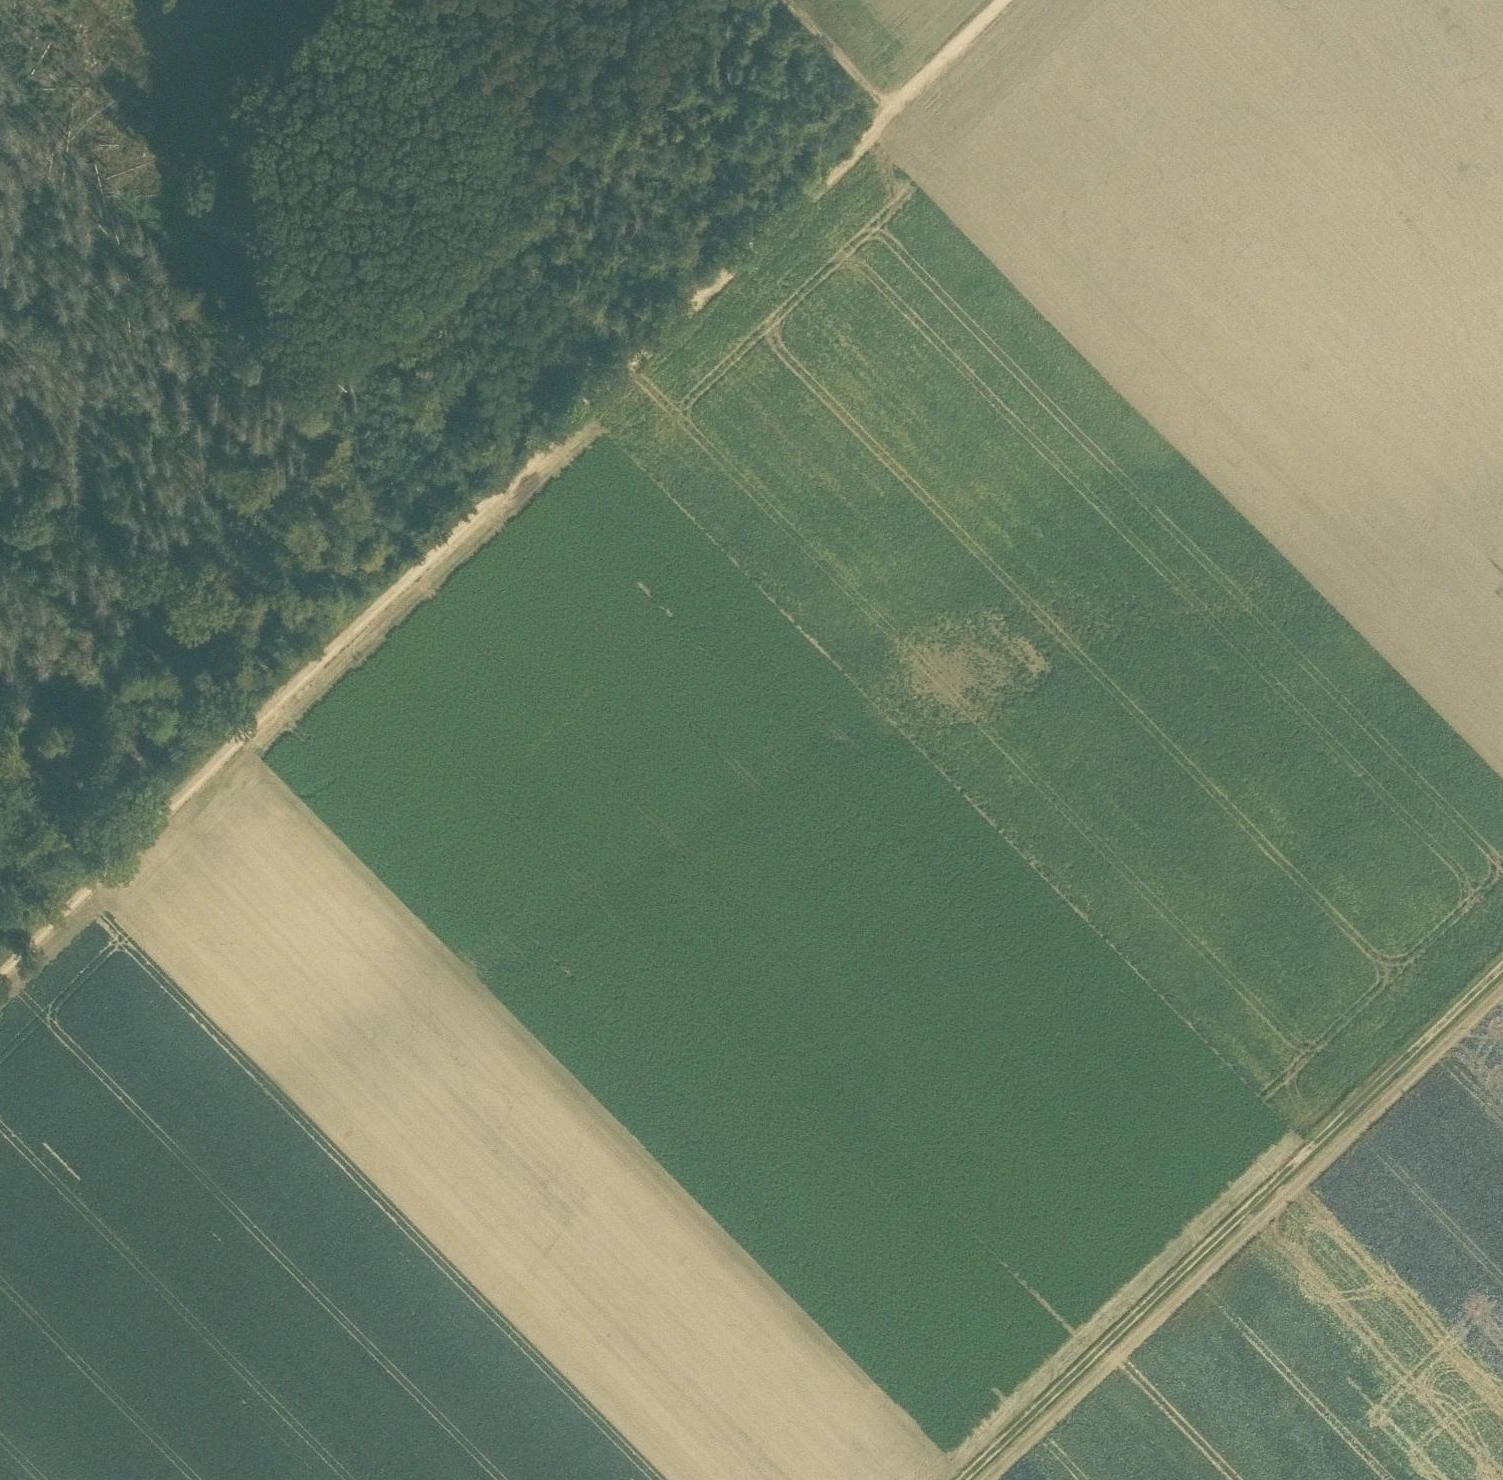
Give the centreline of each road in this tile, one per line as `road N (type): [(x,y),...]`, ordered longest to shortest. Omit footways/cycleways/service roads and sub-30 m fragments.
road 1 (track): [(1007,0),(0,974)]
road 2 (track): [(1502,969),(963,1479)]
road 3 (track): [(782,0),(881,116)]
road 4 (track): [(0,771),(106,871)]

